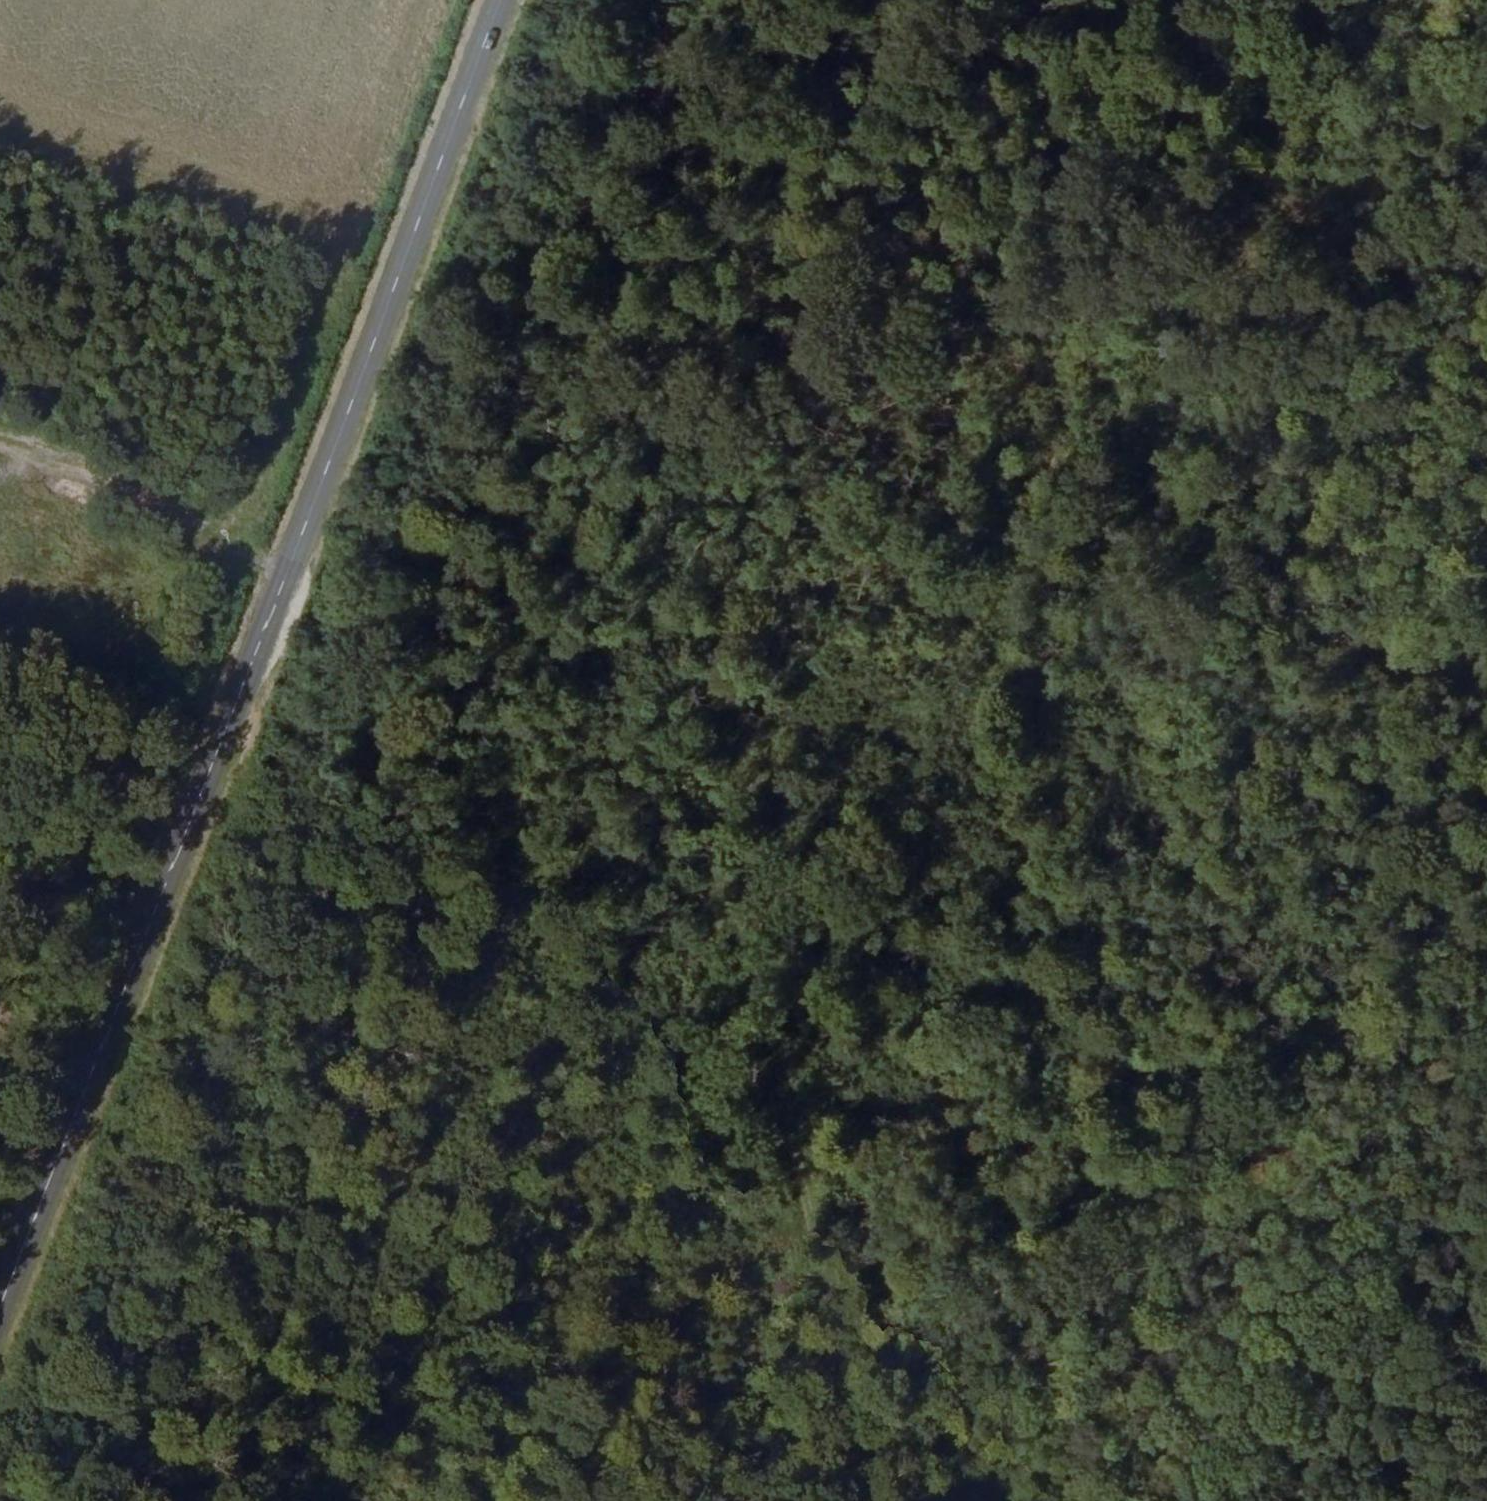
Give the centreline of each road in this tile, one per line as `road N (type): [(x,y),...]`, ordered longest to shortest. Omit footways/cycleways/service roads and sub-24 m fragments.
road 1 (secondary): [(502,0),(0,1315)]
road 2 (track): [(1486,331),(1077,0)]

